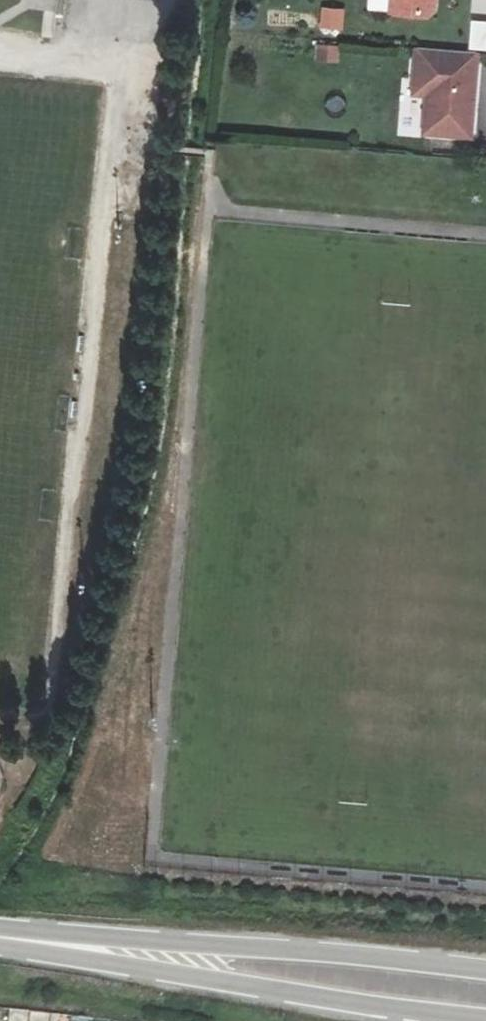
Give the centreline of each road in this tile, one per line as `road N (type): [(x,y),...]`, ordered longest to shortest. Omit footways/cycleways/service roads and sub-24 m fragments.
road 1 (secondary): [(4,938),(150,971),(485,1020)]
road 2 (secondary): [(485,971),(147,941),(4,938)]

